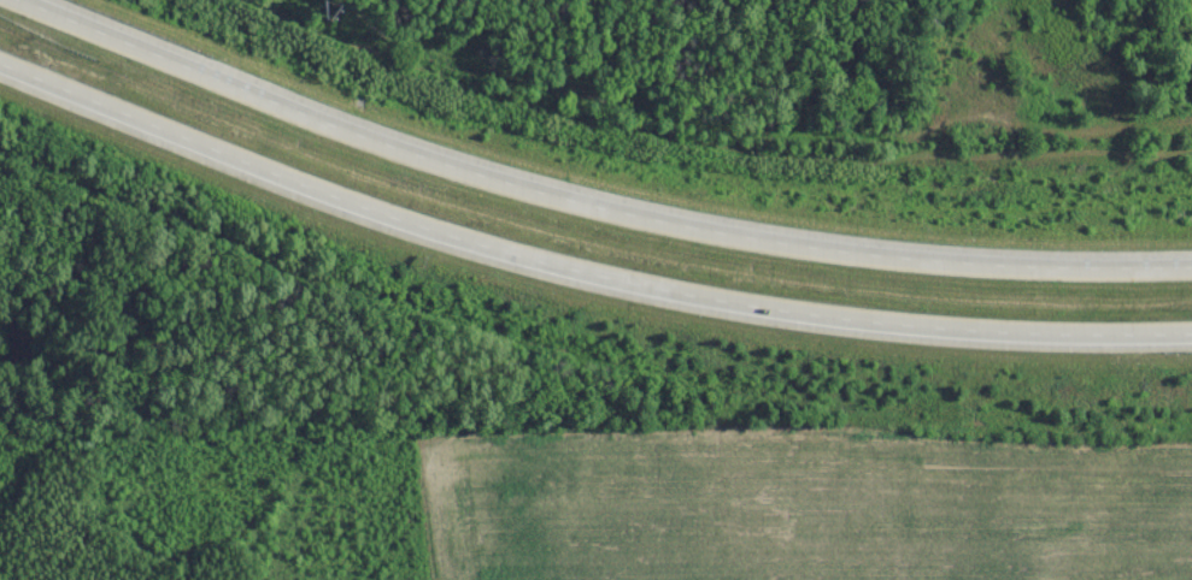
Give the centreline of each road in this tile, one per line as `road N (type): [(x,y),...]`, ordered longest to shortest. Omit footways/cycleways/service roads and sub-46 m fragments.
road 1 (trunk): [(0,71),(312,195),(452,242),(652,292),(909,333),(1084,344),(1191,341)]
road 2 (trunk): [(1191,269),(991,268),(873,258),(582,206),(358,141),(4,0)]

